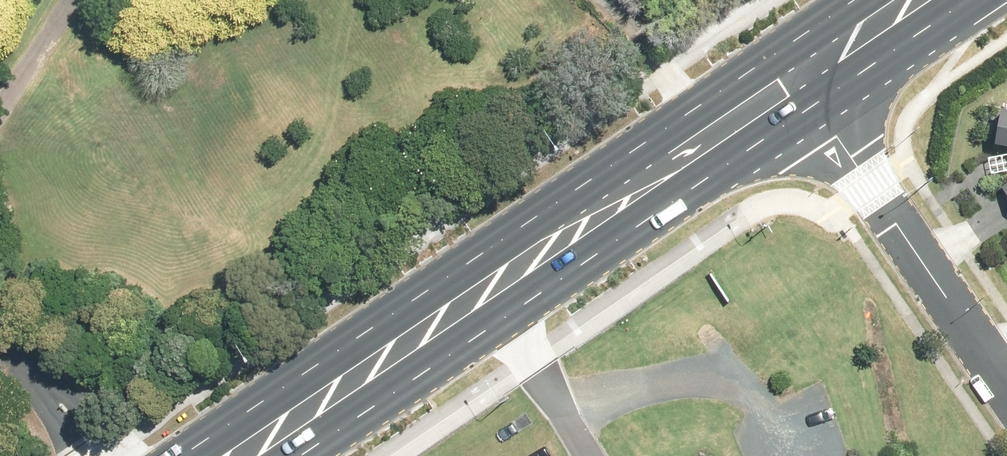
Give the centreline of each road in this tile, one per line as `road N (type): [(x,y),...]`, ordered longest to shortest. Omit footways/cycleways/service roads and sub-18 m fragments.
road 1 (secondary): [(798,77),(231,455)]
road 2 (residential): [(1006,388),(798,77)]
road 3 (residential): [(102,455),(0,345)]
road 4 (secondary): [(910,0),(798,77)]

